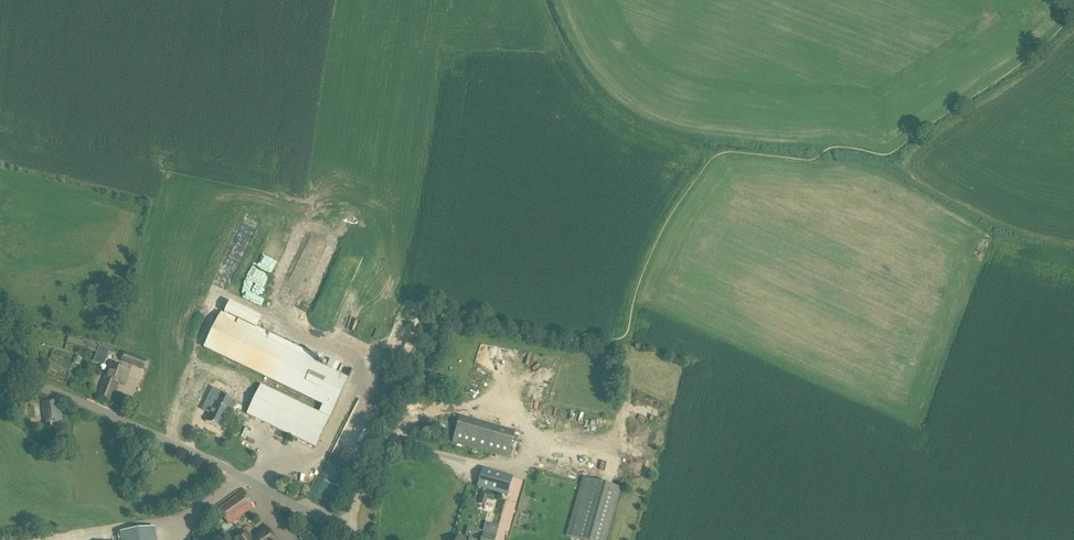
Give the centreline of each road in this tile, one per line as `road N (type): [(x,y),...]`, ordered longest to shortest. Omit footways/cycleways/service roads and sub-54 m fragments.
road 1 (unclassified): [(355,539),(204,456),(0,364)]

